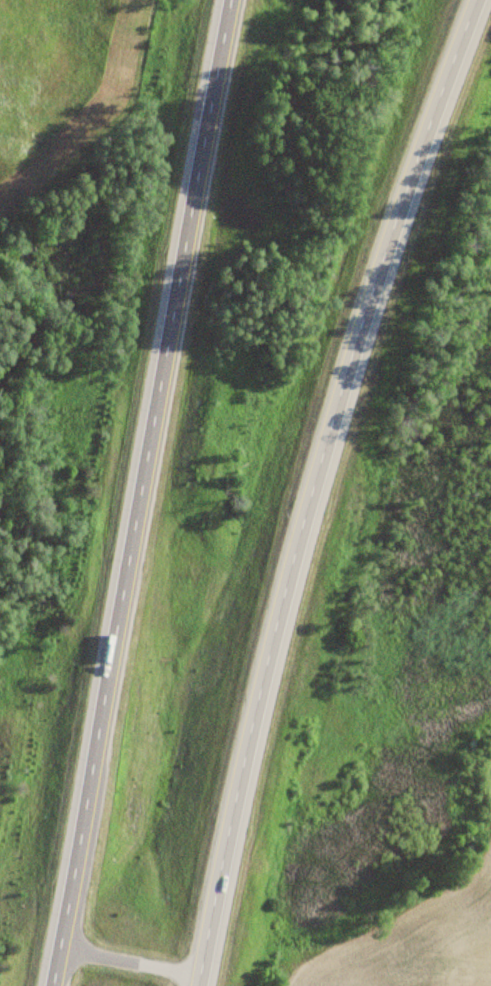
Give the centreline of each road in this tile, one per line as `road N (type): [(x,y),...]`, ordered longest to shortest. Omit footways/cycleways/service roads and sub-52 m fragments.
road 1 (motorway): [(200,985),(263,670),(366,290),(473,0)]
road 2 (motorway): [(229,0),(52,985)]

